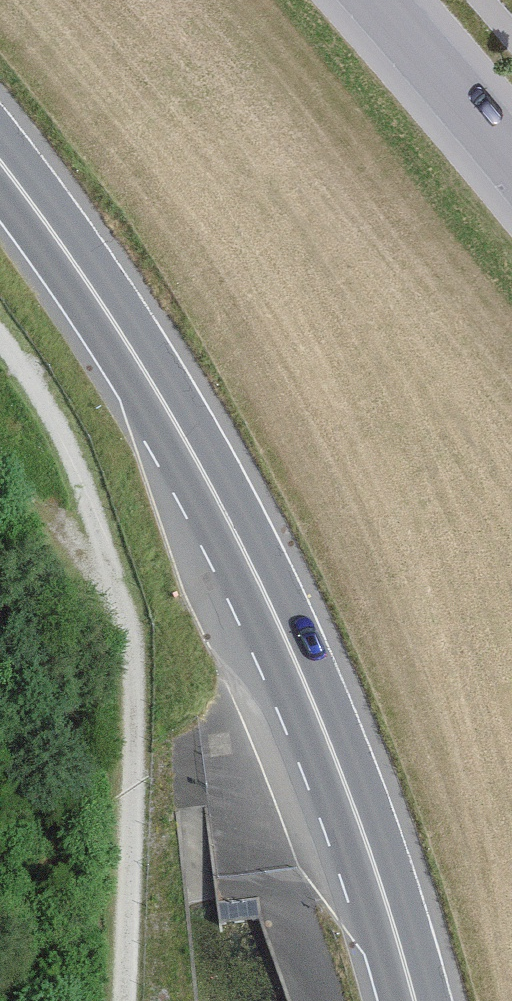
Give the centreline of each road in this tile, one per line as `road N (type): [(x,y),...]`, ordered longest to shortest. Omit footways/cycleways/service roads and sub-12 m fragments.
road 1 (trunk): [(0,166),(184,439),(247,555),(343,773),(415,1000)]
road 2 (track): [(125,1000),(132,662),(103,536)]
road 3 (track): [(0,329),(66,441),(103,536)]
road 4 (secondary): [(511,162),(376,0)]

